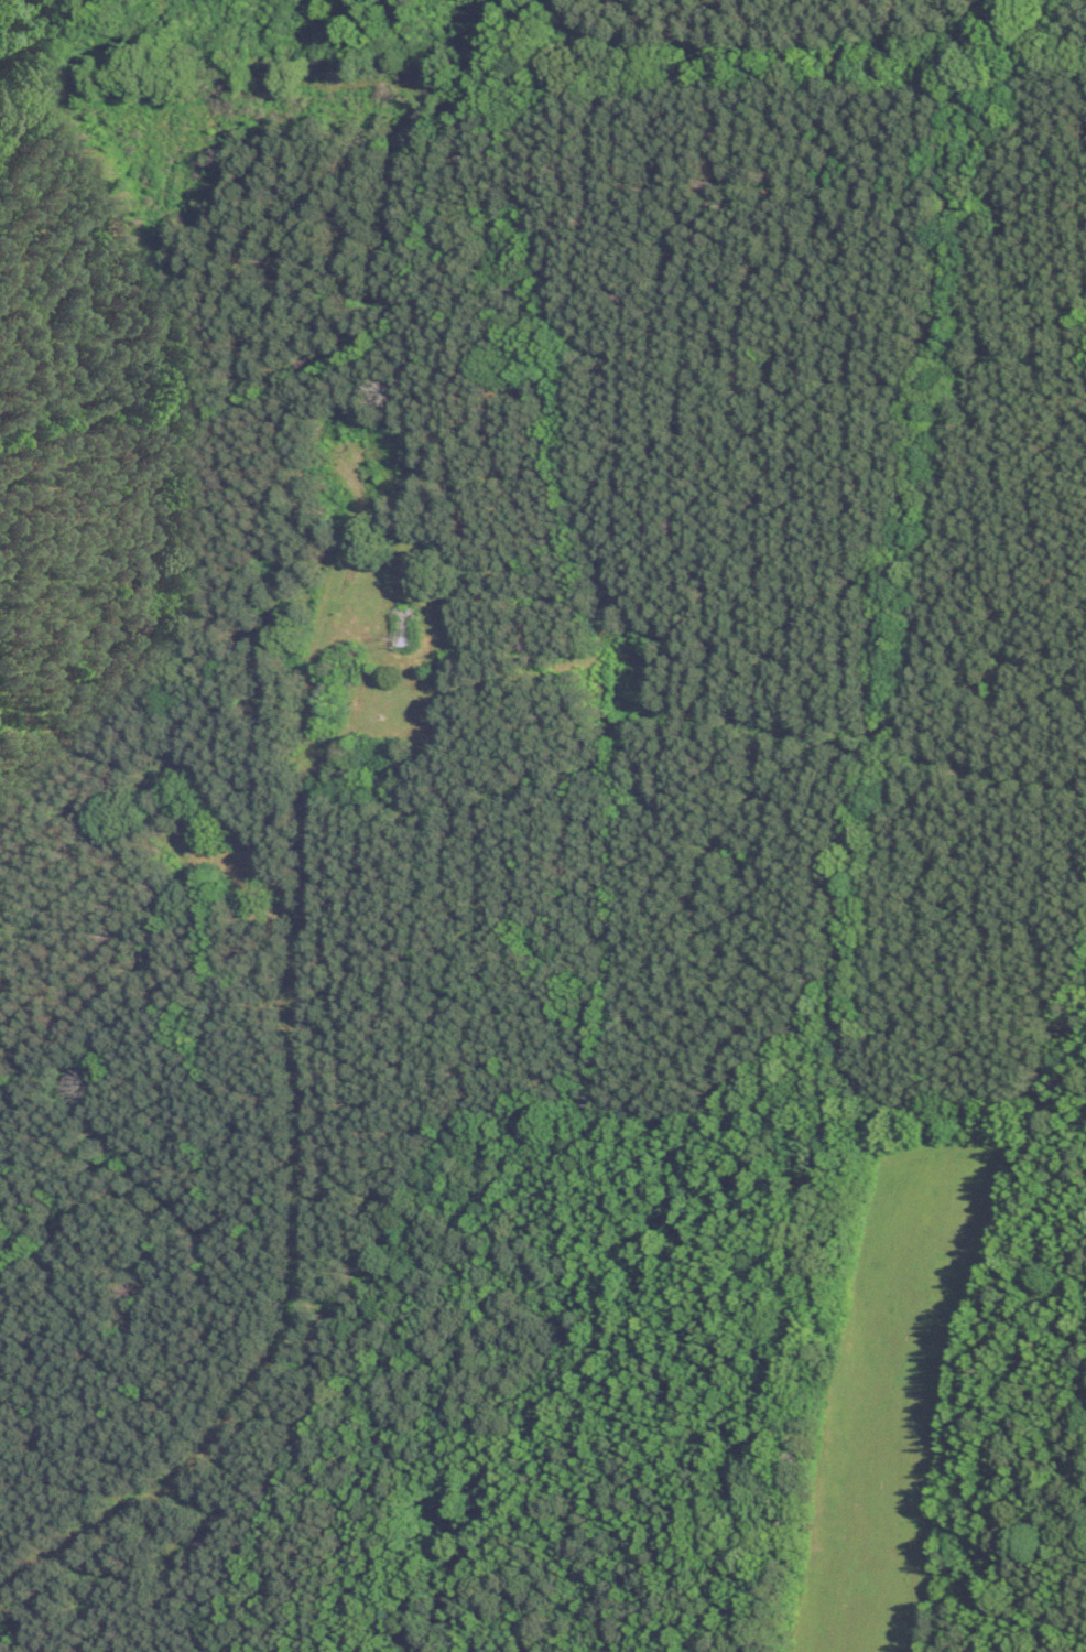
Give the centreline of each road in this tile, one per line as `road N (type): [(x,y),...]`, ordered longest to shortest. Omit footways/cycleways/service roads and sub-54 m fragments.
road 1 (track): [(0,1598),(204,1468),(300,1326),(312,1211),(302,1006),(319,795),(311,691),(321,649),(345,633)]

